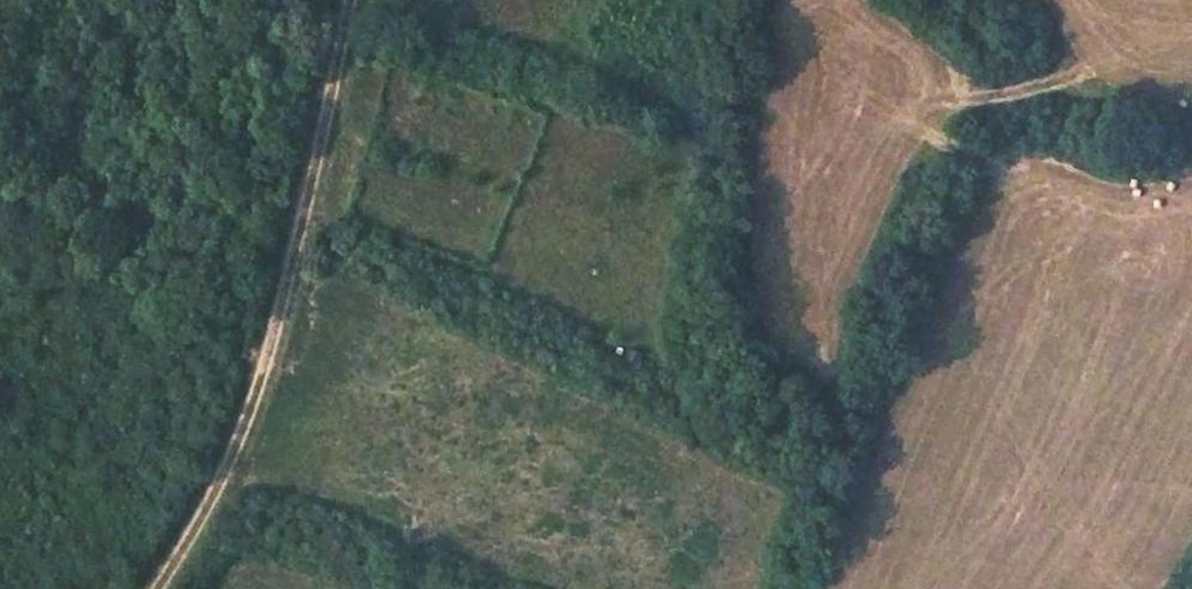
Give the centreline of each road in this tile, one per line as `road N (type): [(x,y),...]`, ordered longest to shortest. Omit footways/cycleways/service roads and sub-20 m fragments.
road 1 (track): [(345,0),(246,428),(183,556),(154,588)]

